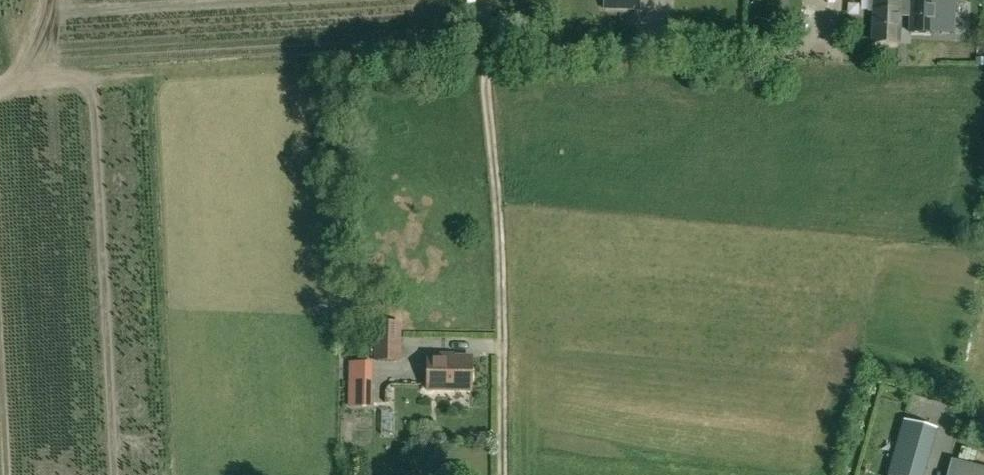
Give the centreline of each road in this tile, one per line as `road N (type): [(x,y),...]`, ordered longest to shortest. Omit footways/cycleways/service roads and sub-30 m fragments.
road 1 (track): [(492,61),(502,474)]
road 2 (track): [(830,54),(521,47),(492,61)]

